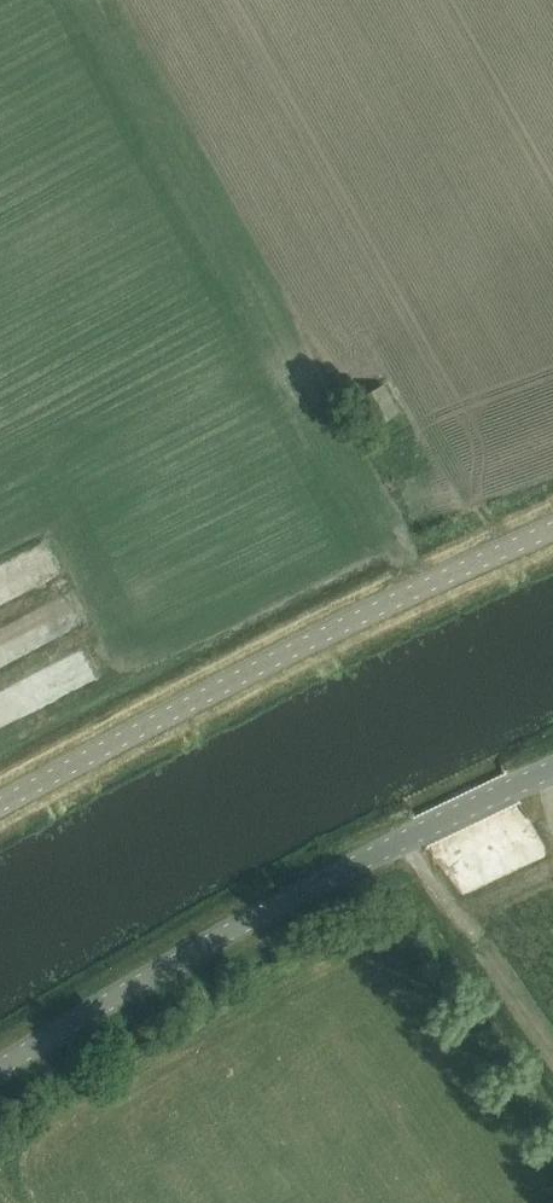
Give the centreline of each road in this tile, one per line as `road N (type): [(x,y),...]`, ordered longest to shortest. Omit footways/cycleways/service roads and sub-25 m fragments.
road 1 (tertiary): [(0,1068),(236,928),(552,770)]
road 2 (tertiary): [(552,529),(310,633),(0,798)]

